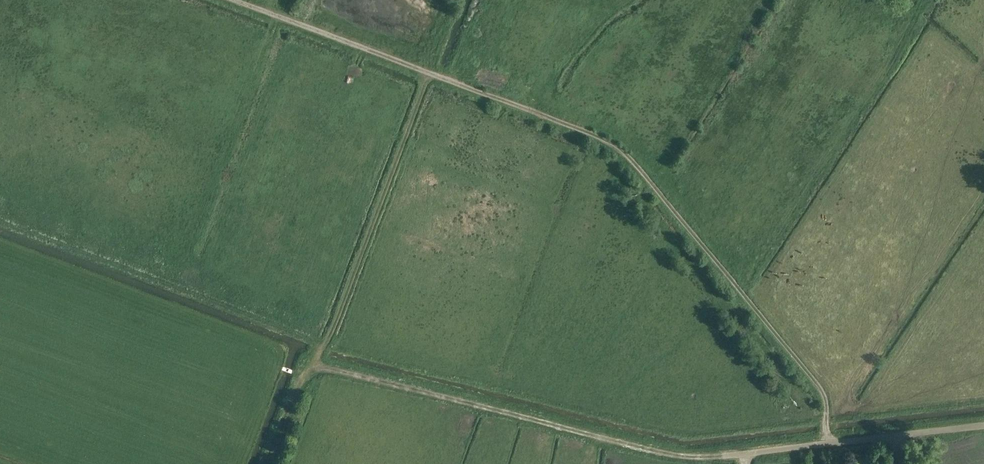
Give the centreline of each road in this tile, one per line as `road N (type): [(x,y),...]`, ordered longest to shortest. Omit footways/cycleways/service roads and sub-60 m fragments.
road 1 (track): [(229,0),(619,149),(823,395),(827,444)]
road 2 (track): [(317,363),(702,458),(724,456)]
road 3 (track): [(317,363),(430,74)]
road 4 (unclassified): [(983,426),(724,456)]

